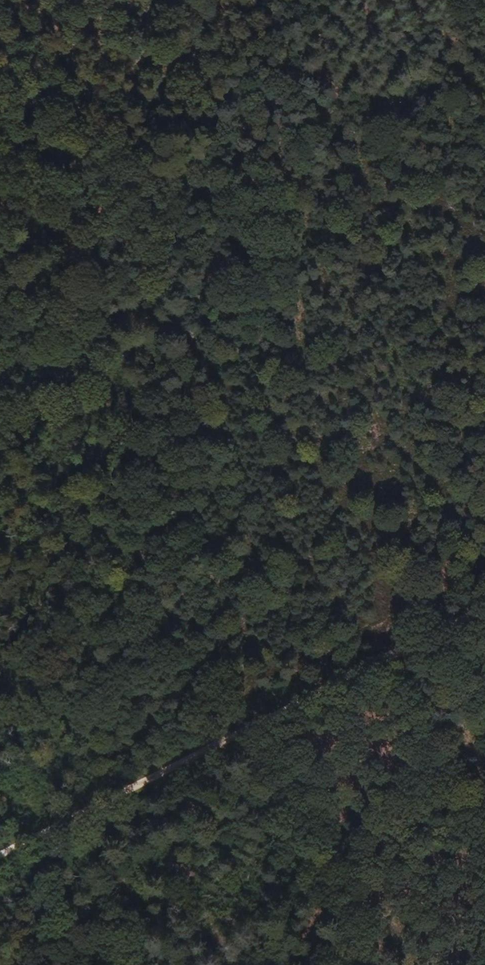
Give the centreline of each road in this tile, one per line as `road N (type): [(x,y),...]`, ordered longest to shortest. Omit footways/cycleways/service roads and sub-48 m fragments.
road 1 (track): [(484,611),(0,852)]

